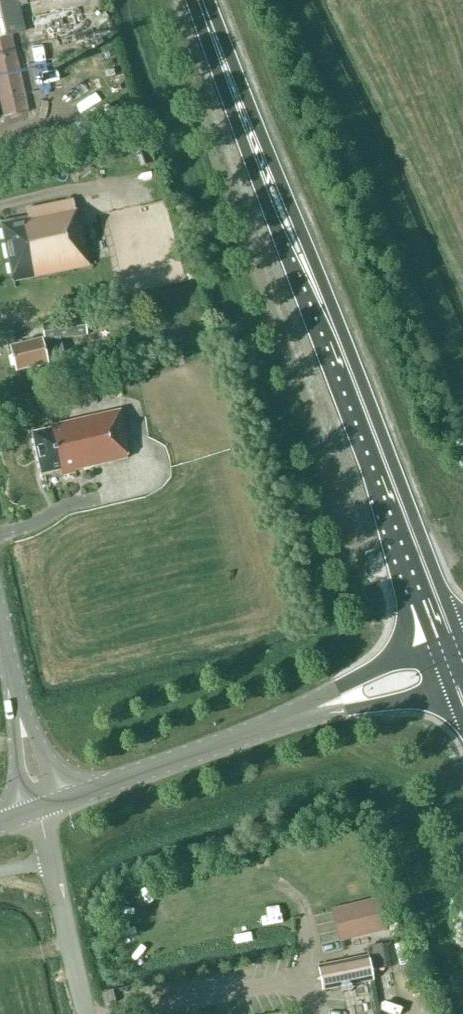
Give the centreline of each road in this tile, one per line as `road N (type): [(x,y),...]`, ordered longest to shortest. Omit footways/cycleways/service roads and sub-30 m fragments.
road 1 (trunk): [(455,664),(201,0)]
road 2 (tertiary): [(40,809),(455,664)]
road 3 (unclassified): [(86,1013),(40,809)]
road 4 (tertiary): [(40,809),(0,631)]

